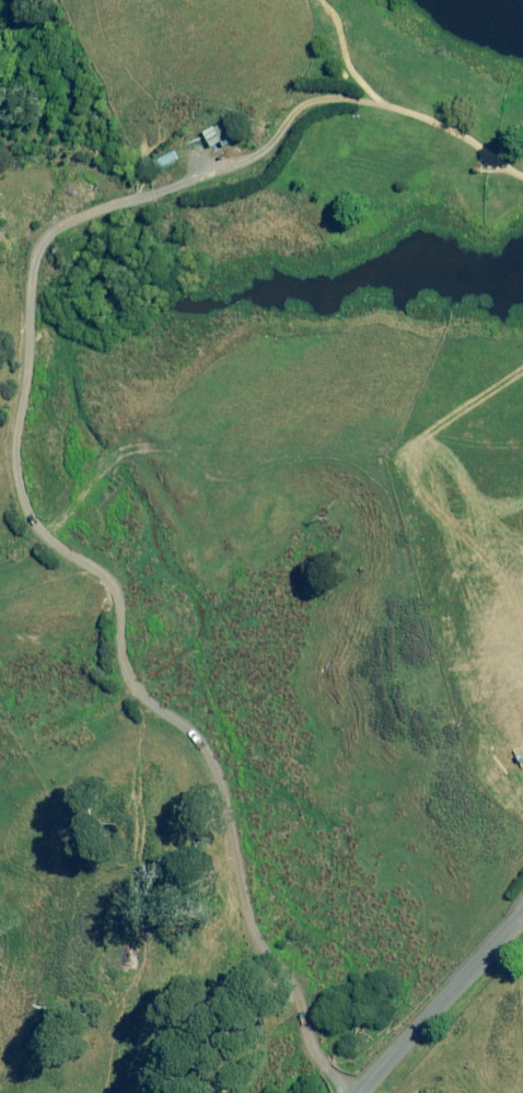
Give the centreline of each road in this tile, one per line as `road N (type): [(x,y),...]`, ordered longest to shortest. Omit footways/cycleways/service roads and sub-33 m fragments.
road 1 (track): [(384,105),(311,106),(268,153),(46,238),(29,282),(17,435),(25,507),(59,548),(117,591),(131,683),(188,726),(215,767),(251,924),(347,1092)]
road 2 (track): [(522,370),(430,434),(415,457),(421,492),(483,556),(522,626)]

